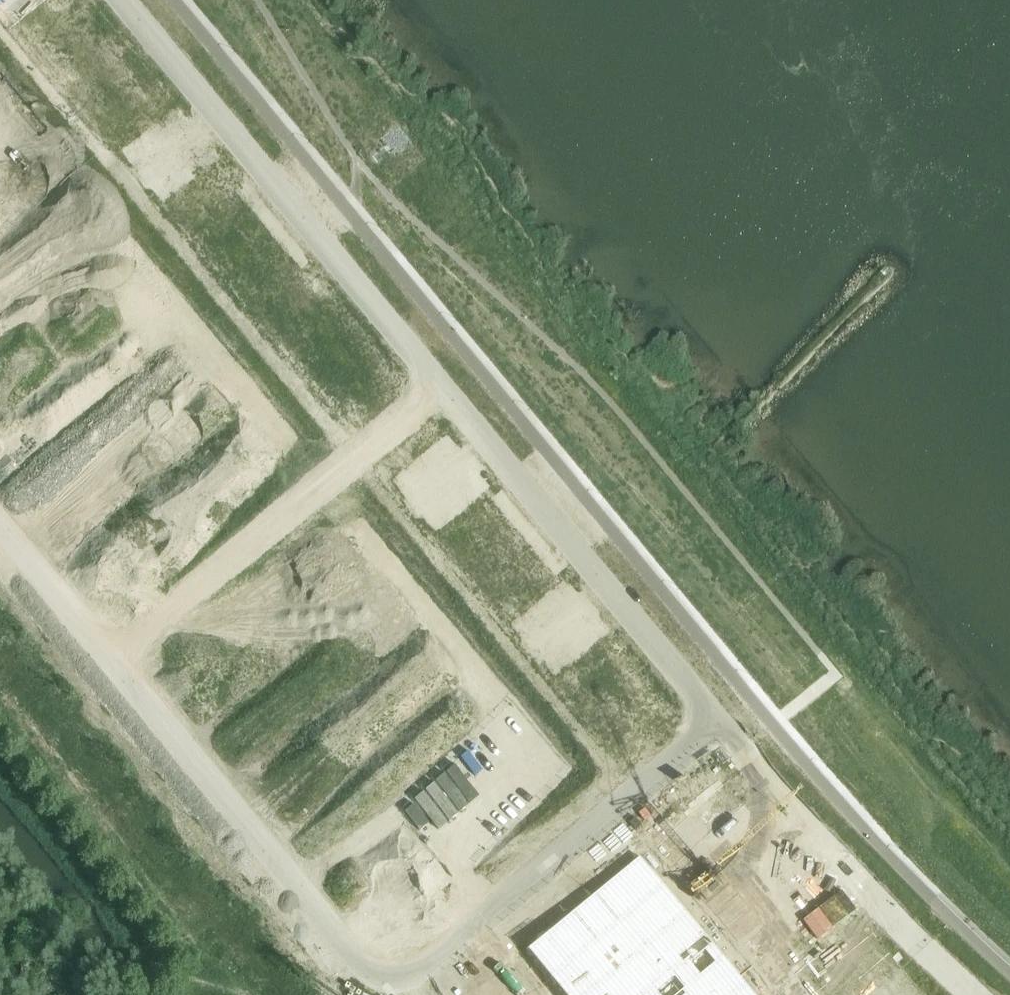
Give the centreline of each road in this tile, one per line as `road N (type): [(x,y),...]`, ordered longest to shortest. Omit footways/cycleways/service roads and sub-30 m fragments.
road 1 (residential): [(971,994),(781,803),(120,0)]

